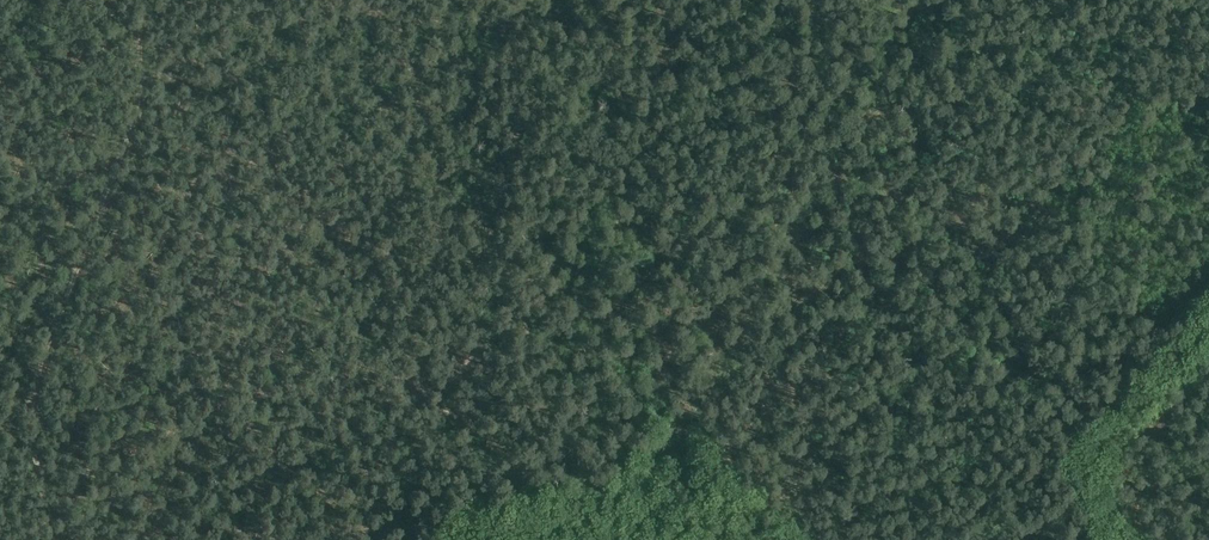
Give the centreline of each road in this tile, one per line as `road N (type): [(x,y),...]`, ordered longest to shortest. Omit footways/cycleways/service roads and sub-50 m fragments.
road 1 (track): [(141,0),(136,113),(35,394),(38,460),(57,539)]
road 2 (track): [(1119,539),(1087,478),(1088,459),(1208,322)]

